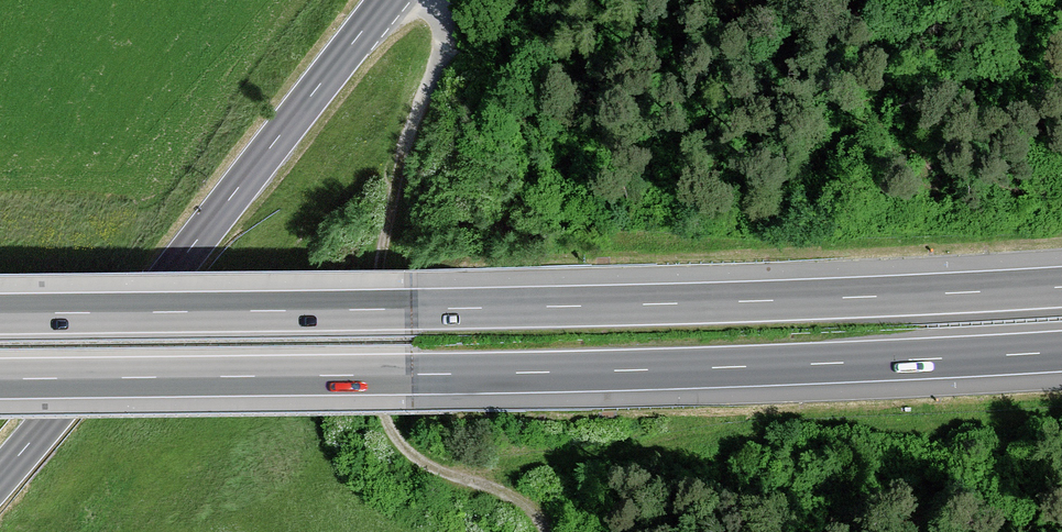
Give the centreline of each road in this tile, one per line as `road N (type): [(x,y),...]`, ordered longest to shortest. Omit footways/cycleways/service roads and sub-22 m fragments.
road 1 (motorway): [(0,379),(645,370),(1061,352)]
road 2 (motorway): [(1061,287),(643,304),(0,314)]
road 3 (track): [(433,0),(443,52),(375,271),(377,397),(399,443),(418,459),(520,501),(545,531)]
road 4 (primary): [(0,476),(387,0)]

